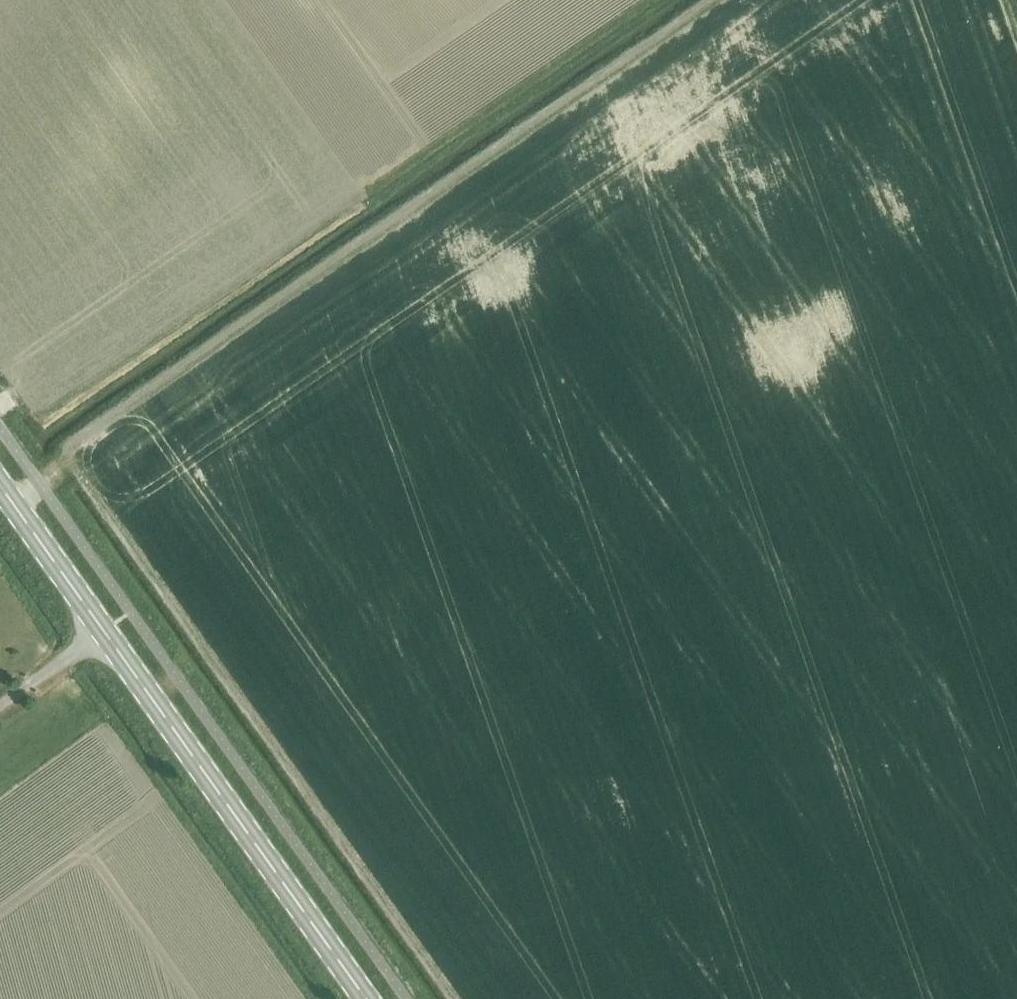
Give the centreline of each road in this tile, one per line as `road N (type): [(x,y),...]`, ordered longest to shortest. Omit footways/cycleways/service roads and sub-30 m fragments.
road 1 (secondary): [(361,998),(0,499)]

